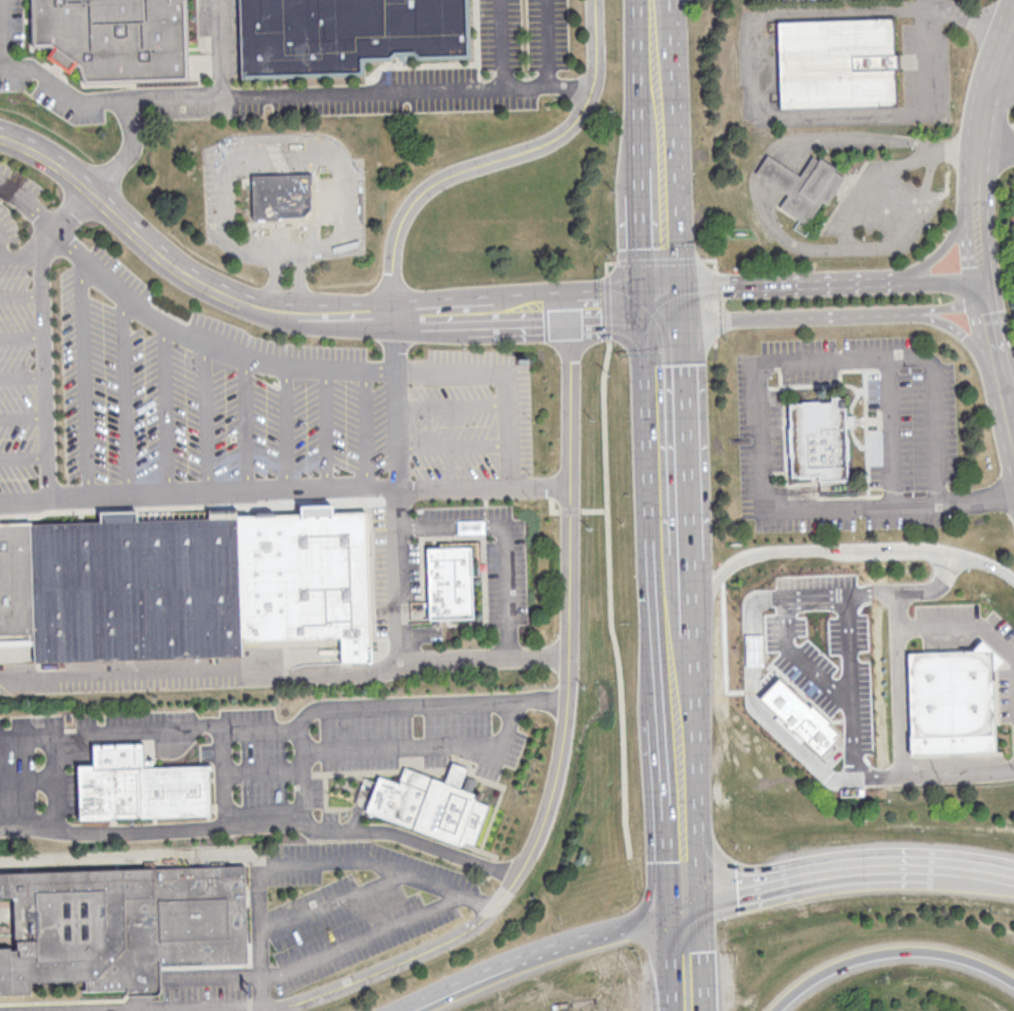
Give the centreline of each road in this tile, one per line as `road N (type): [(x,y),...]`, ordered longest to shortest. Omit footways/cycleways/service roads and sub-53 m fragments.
road 1 (residential): [(568,308),(569,700),(541,835),(486,920),(465,935),(291,1010)]
road 2 (residential): [(668,305),(354,317),(261,310),(167,262),(69,172),(0,134)]
road 3 (residential): [(1013,453),(978,287),(972,213),(975,142),(1013,14)]
road 4 (residential): [(595,0),(597,57),(583,109),(551,140),(457,172),(411,204),(394,241),(394,315)]
road 5 (residential): [(668,305),(731,318),(981,304)]
road 6 (residential): [(978,287),(722,286),(668,305)]
road 7 (motorway): [(774,1010),(825,970),(882,951),(947,953),(1013,981)]
road 8 (secondary): [(668,305),(676,559)]
road 9 (motorway): [(931,864),(830,868),(739,884),(686,910)]
road 10 (residential): [(678,618),(729,564),(753,552),(850,551)]
road 11 (residential): [(686,910),(515,967)]
road 12 (secondary): [(657,0),(662,165)]
road 13 (residential): [(972,175),(947,245),(885,281)]
road 14 (residential): [(890,315),(955,331),(998,386)]
road 15 (residential): [(515,967),(394,1010)]

